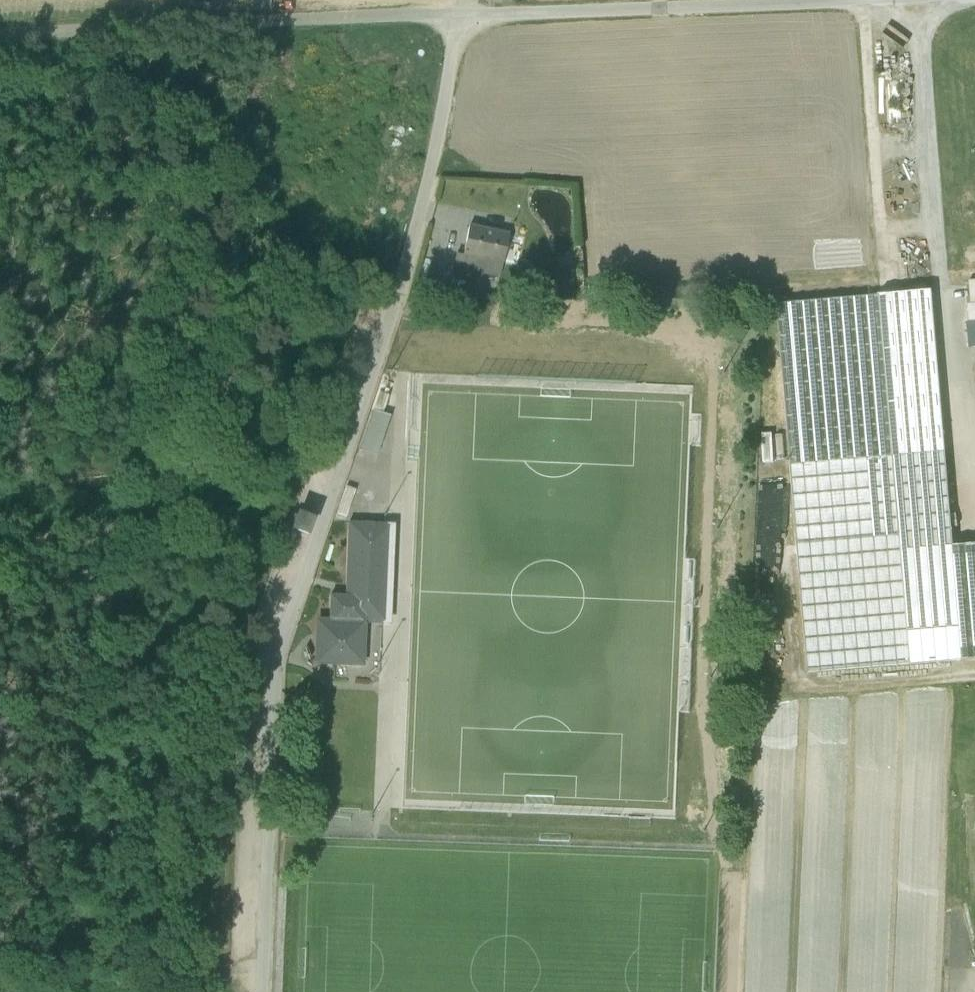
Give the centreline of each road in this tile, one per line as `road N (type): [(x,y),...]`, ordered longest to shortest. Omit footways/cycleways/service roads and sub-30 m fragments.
road 1 (unclassified): [(261,991),(272,661),(397,293),(437,144),(458,16)]
road 2 (unclassified): [(458,16),(0,36)]
road 3 (unclassified): [(888,0),(458,16)]

